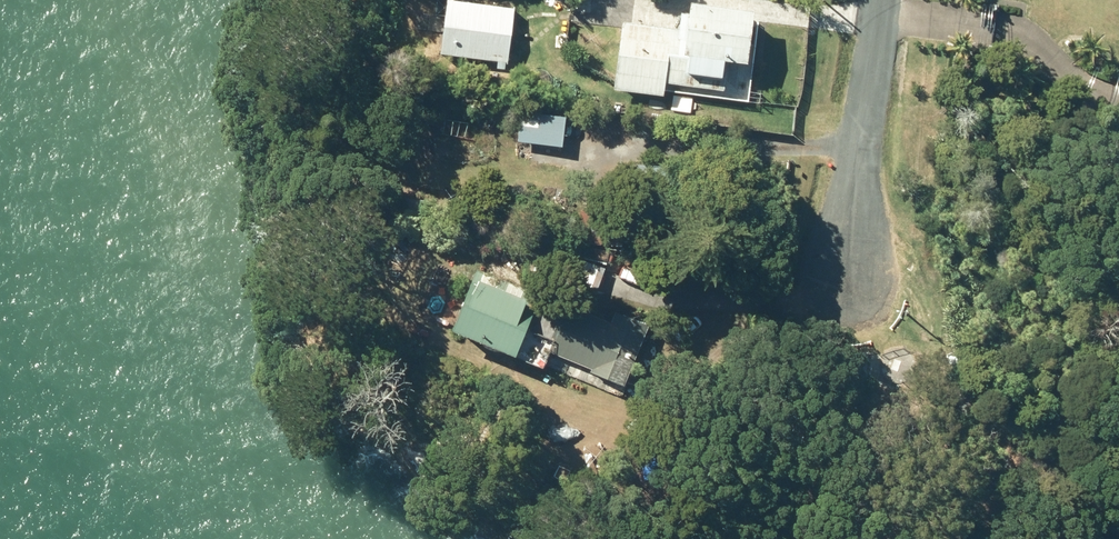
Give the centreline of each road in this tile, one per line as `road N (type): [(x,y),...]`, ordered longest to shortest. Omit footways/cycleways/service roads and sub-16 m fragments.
road 1 (residential): [(881,0),(850,272)]

